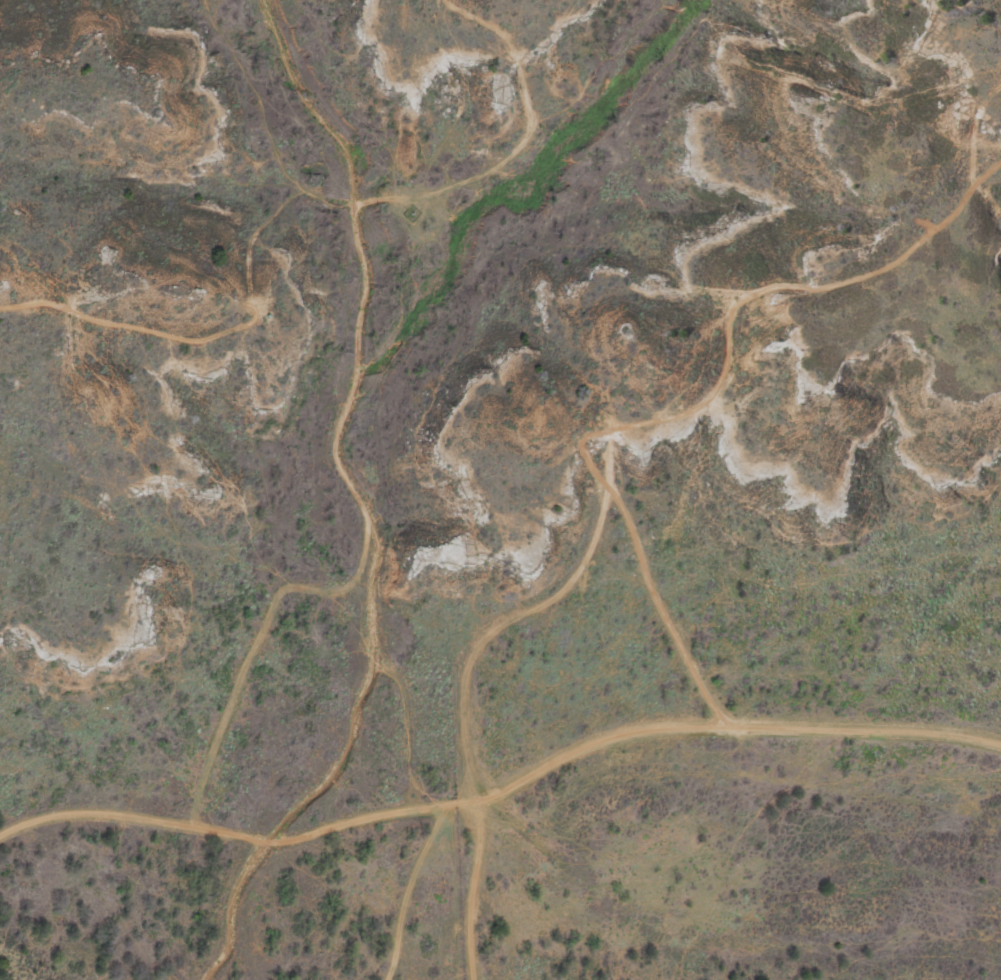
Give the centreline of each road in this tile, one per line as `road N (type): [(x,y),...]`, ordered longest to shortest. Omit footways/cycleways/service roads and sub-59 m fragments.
road 1 (residential): [(0,834),(66,804),(207,826),(402,822),(485,797),(646,726),(716,723),(1000,749)]

